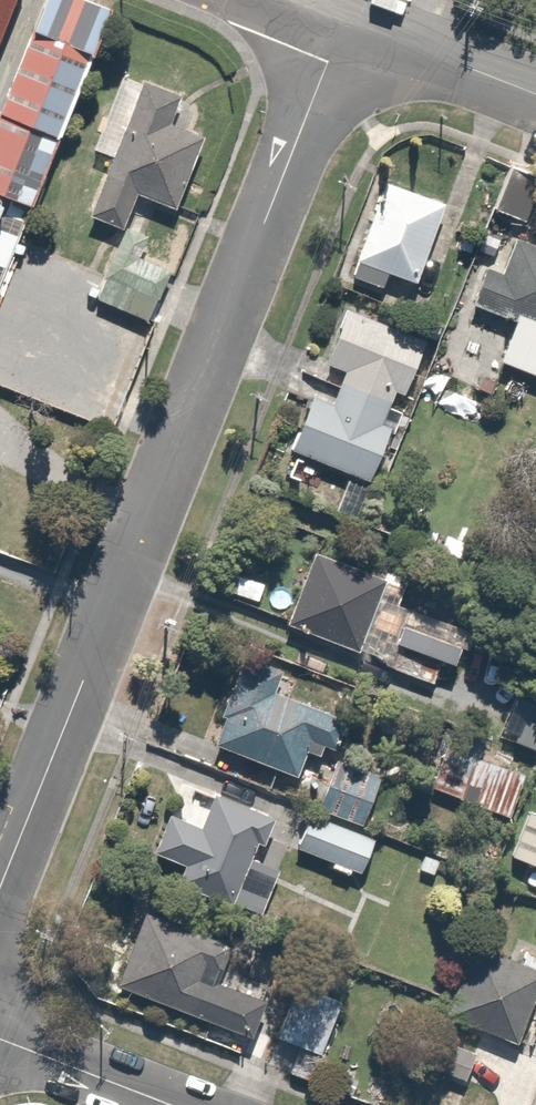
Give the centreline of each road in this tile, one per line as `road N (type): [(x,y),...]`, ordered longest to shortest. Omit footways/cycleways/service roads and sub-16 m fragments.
road 1 (residential): [(0,887),(345,19)]
road 2 (residential): [(345,19),(535,94)]
road 3 (residential): [(0,1037),(175,1104)]

